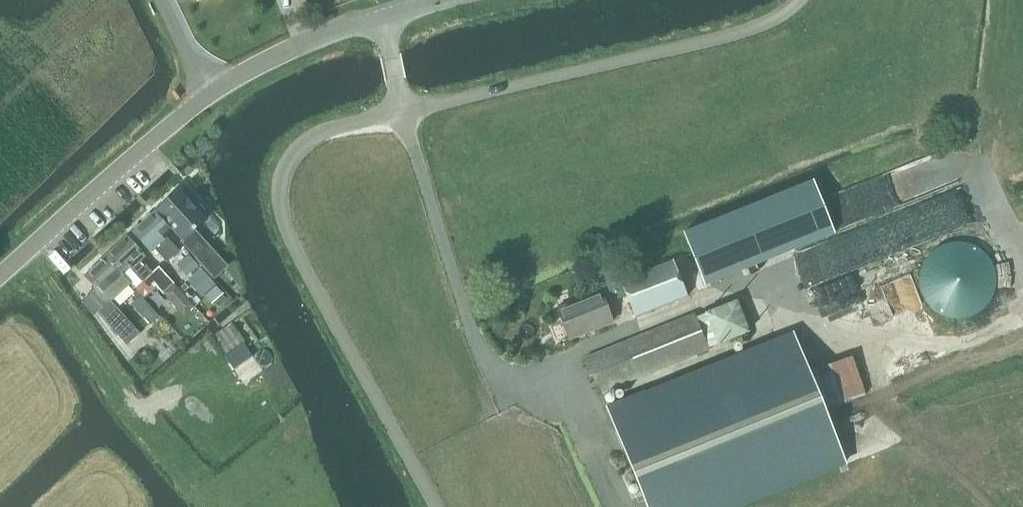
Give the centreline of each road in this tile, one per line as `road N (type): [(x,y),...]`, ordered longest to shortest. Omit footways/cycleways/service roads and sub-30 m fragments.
road 1 (unclassified): [(437,506),(295,249),(281,201),(291,159),(309,141),(401,110)]
road 2 (residential): [(0,276),(209,96),(265,61),(380,16)]
road 3 (track): [(620,333),(745,285),(773,312),(971,340),(999,319),(1022,279)]
road 4 (residential): [(401,110),(759,27),(799,0)]

